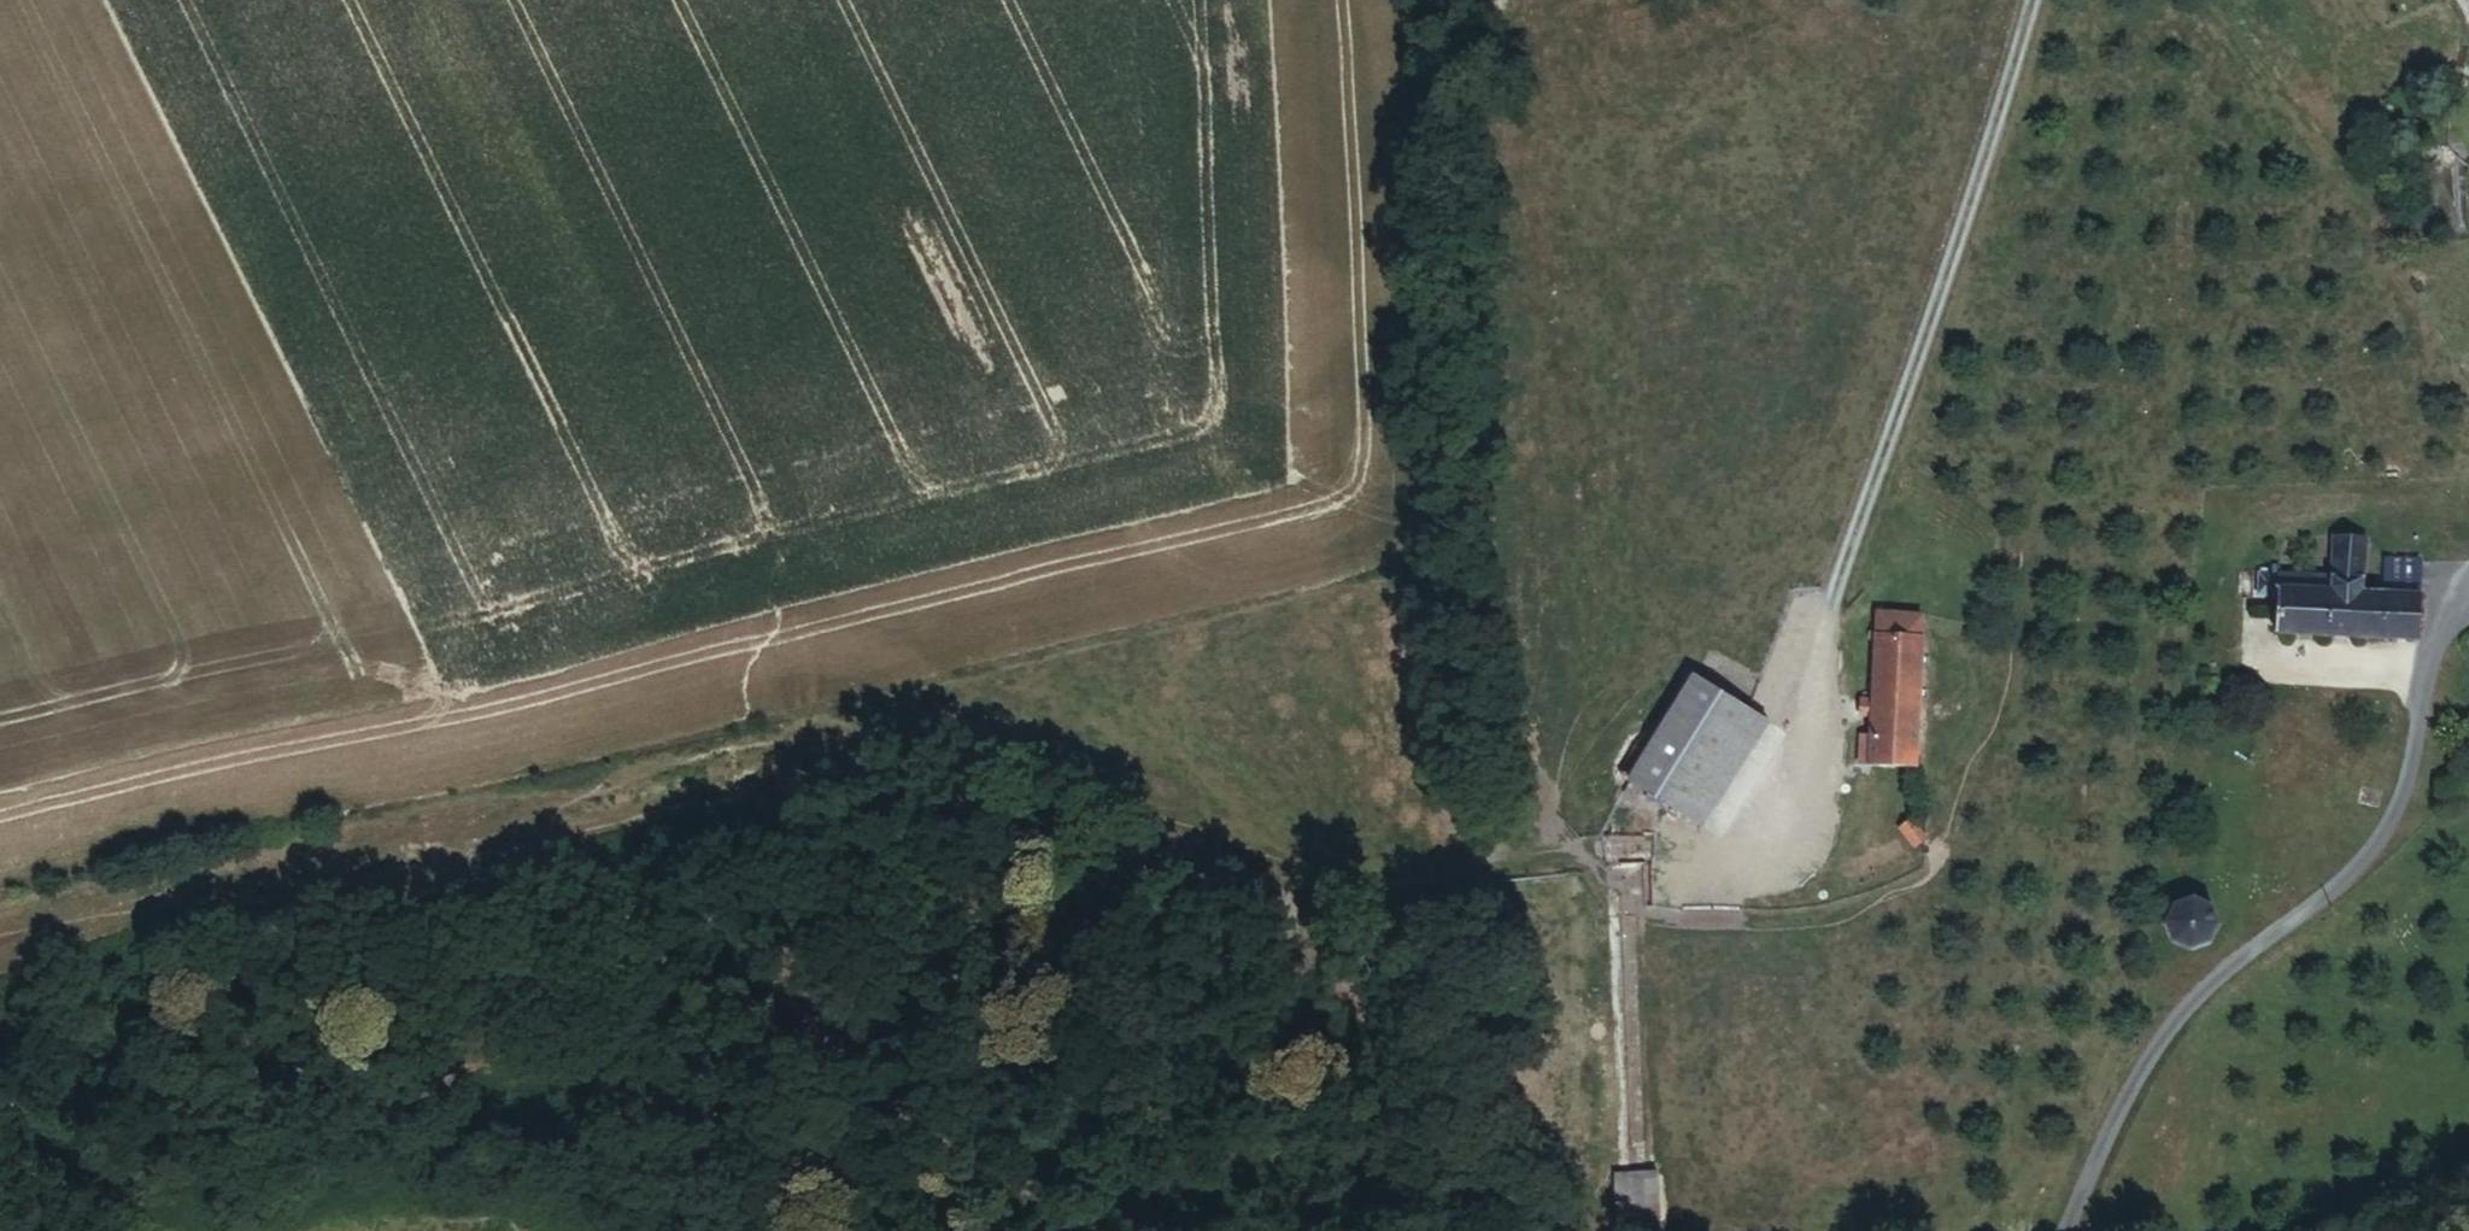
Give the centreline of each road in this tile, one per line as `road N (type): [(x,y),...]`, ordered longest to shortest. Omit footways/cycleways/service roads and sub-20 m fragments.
road 1 (track): [(2032,0),(1801,714),(1784,843)]

